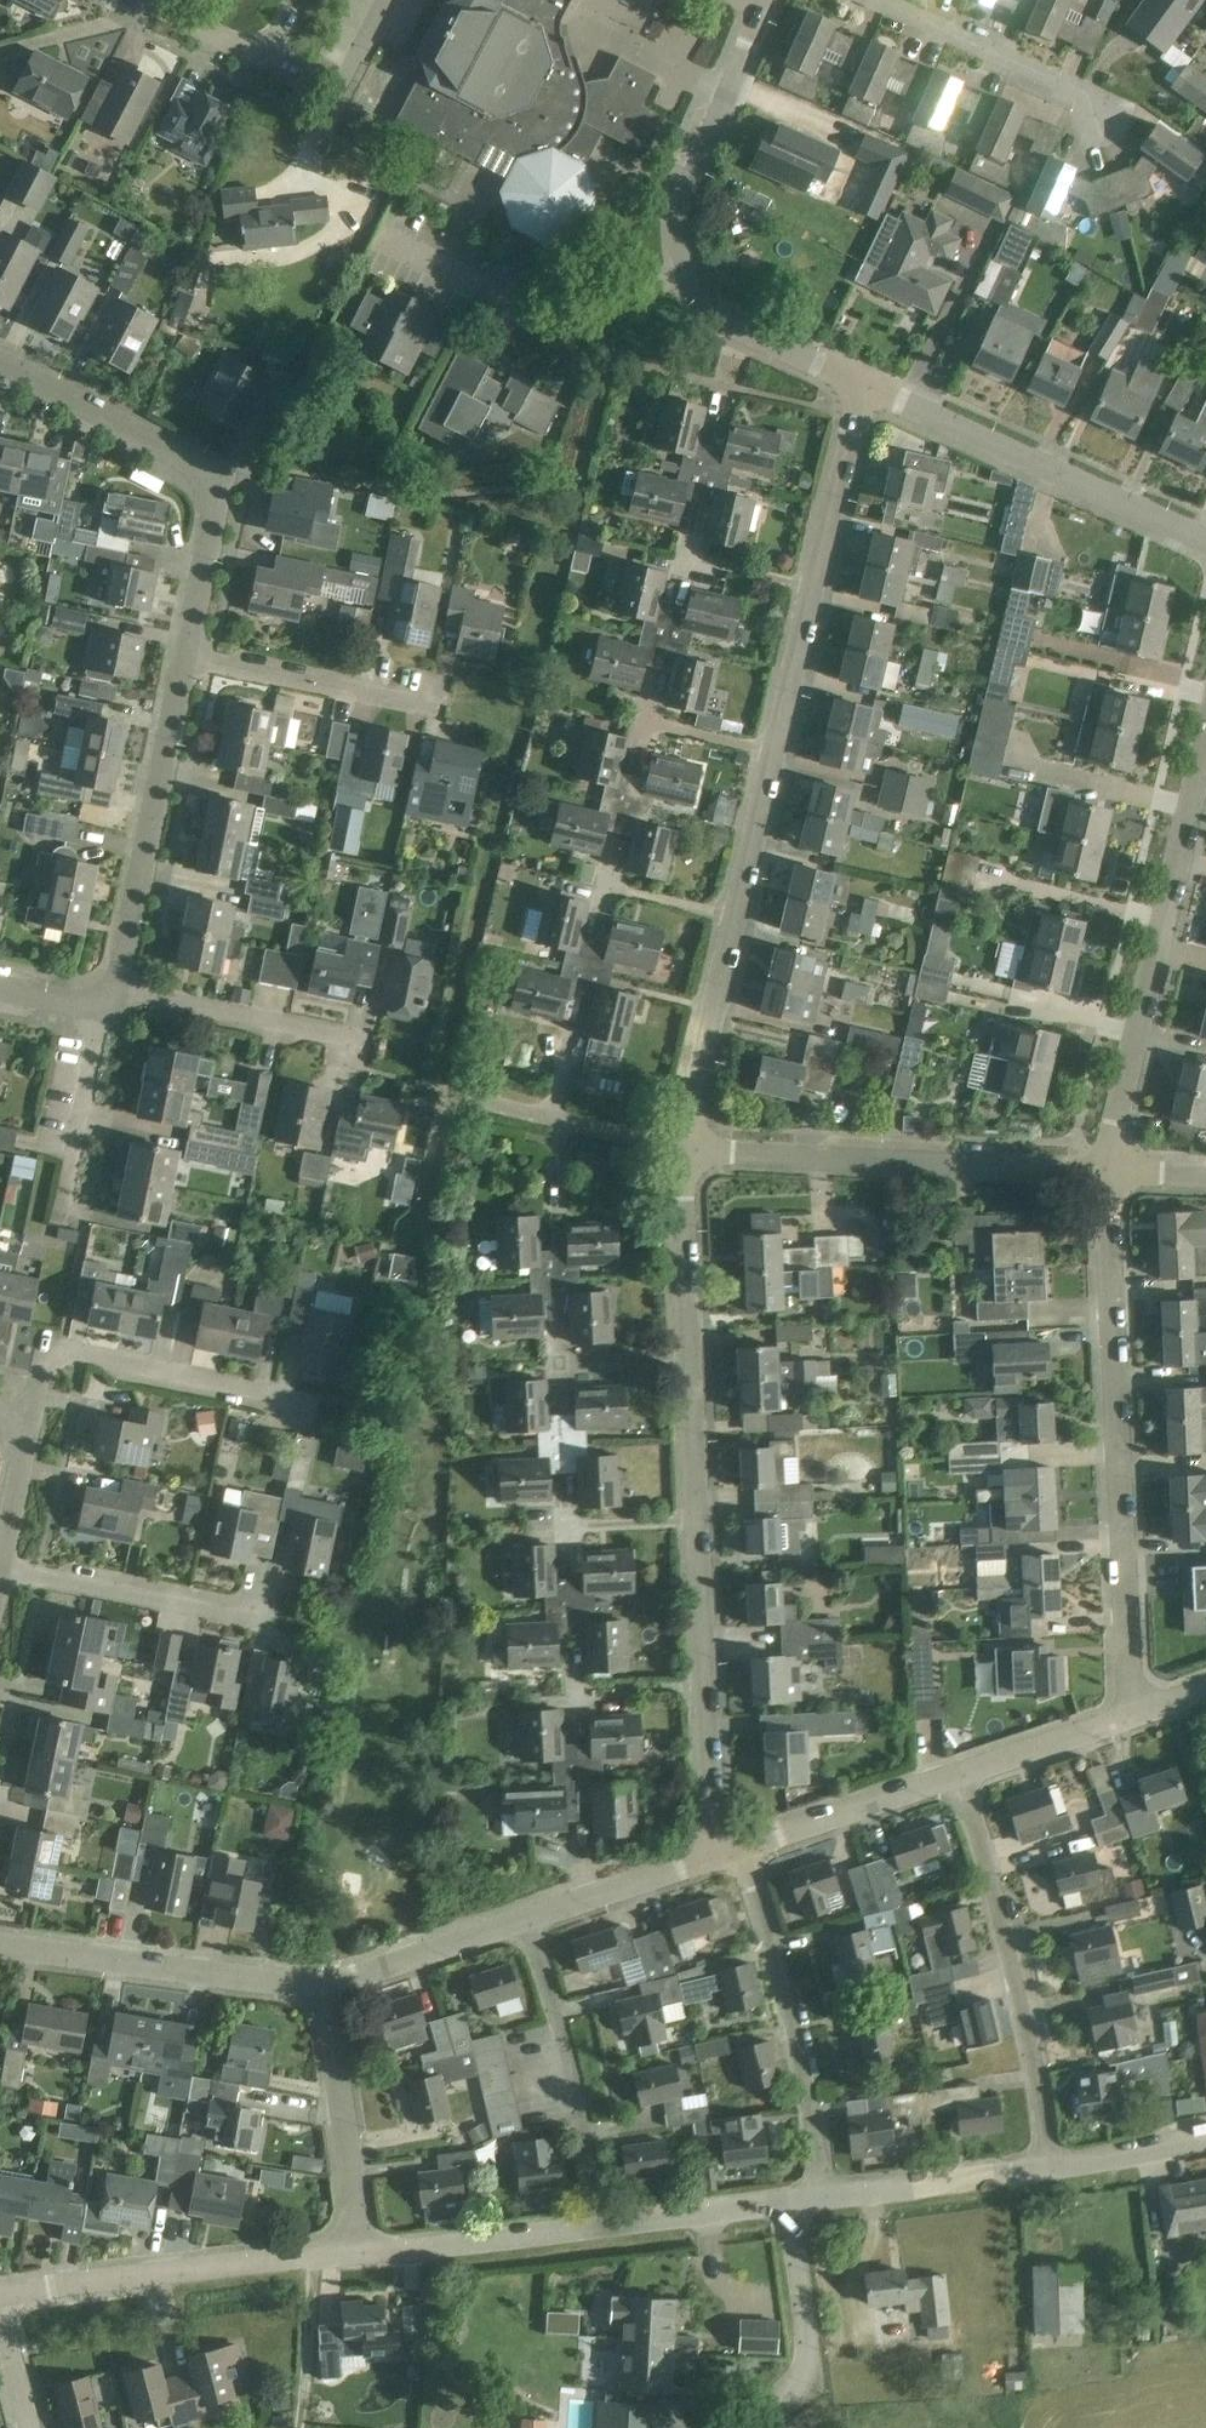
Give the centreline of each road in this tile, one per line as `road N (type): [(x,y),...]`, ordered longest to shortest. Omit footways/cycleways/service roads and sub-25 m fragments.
road 1 (residential): [(682,1152),(860,382)]
road 2 (residential): [(719,1855),(708,1811),(682,1152)]
road 3 (residential): [(1132,1719),(1113,1171)]
road 4 (residential): [(1113,1171),(682,1152)]
road 5 (residential): [(0,360),(192,459),(212,484),(220,516),(191,656)]
road 6 (residential): [(1113,1171),(1205,768)]
road 7 (residential): [(1048,2168),(1036,2061),(960,1778)]
road 8 (residential): [(1205,544),(860,382)]
road 9 (unclassified): [(362,2253),(0,2299)]
road 10 (residential): [(828,2198),(797,2023),(743,1848)]
road 11 (residential): [(384,236),(529,315),(561,322),(693,269)]
road 12 (residential): [(191,656),(126,988)]
road 13 (residential): [(328,1989),(0,1948)]
road 14 (residential): [(26,1421),(48,1368),(91,1355),(310,1405)]
road 15 (residential): [(604,2228),(564,2026),(530,1923)]
road 16 (residential): [(0,1568),(278,1618)]
road 17 (residential): [(693,269),(687,210),(768,4)]
road 18 (residential): [(126,988),(360,1036),(356,1065)]
road 19 (residential): [(362,2253),(328,1989)]
road 20 (residential): [(880,0),(1111,108)]
road 21 (residential): [(191,656),(438,707)]
road 22 (unclassified): [(604,2228),(362,2253)]
road 23 (residential): [(960,1778),(743,1848)]
road 24 (unclassified): [(828,2198),(604,2228)]
road 25 (unclassified): [(1048,2168),(828,2198)]
road 26 (residential): [(530,1923),(328,1989)]
road 27 (residential): [(860,382),(737,324),(693,269)]
road 28 (residential): [(110,1004),(72,1206)]
road 29 (residential): [(719,1855),(530,1923)]
road 30 (residential): [(1132,1719),(960,1778)]
road 31 (track): [(306,2427),(321,2257)]
road 32 (unclassified): [(1205,2138),(1048,2168)]
road 33 (residential): [(166,0),(181,22),(293,77)]
road 34 (residential): [(0,1566),(26,1421)]
road 35 (residential): [(30,2427),(0,2305)]

